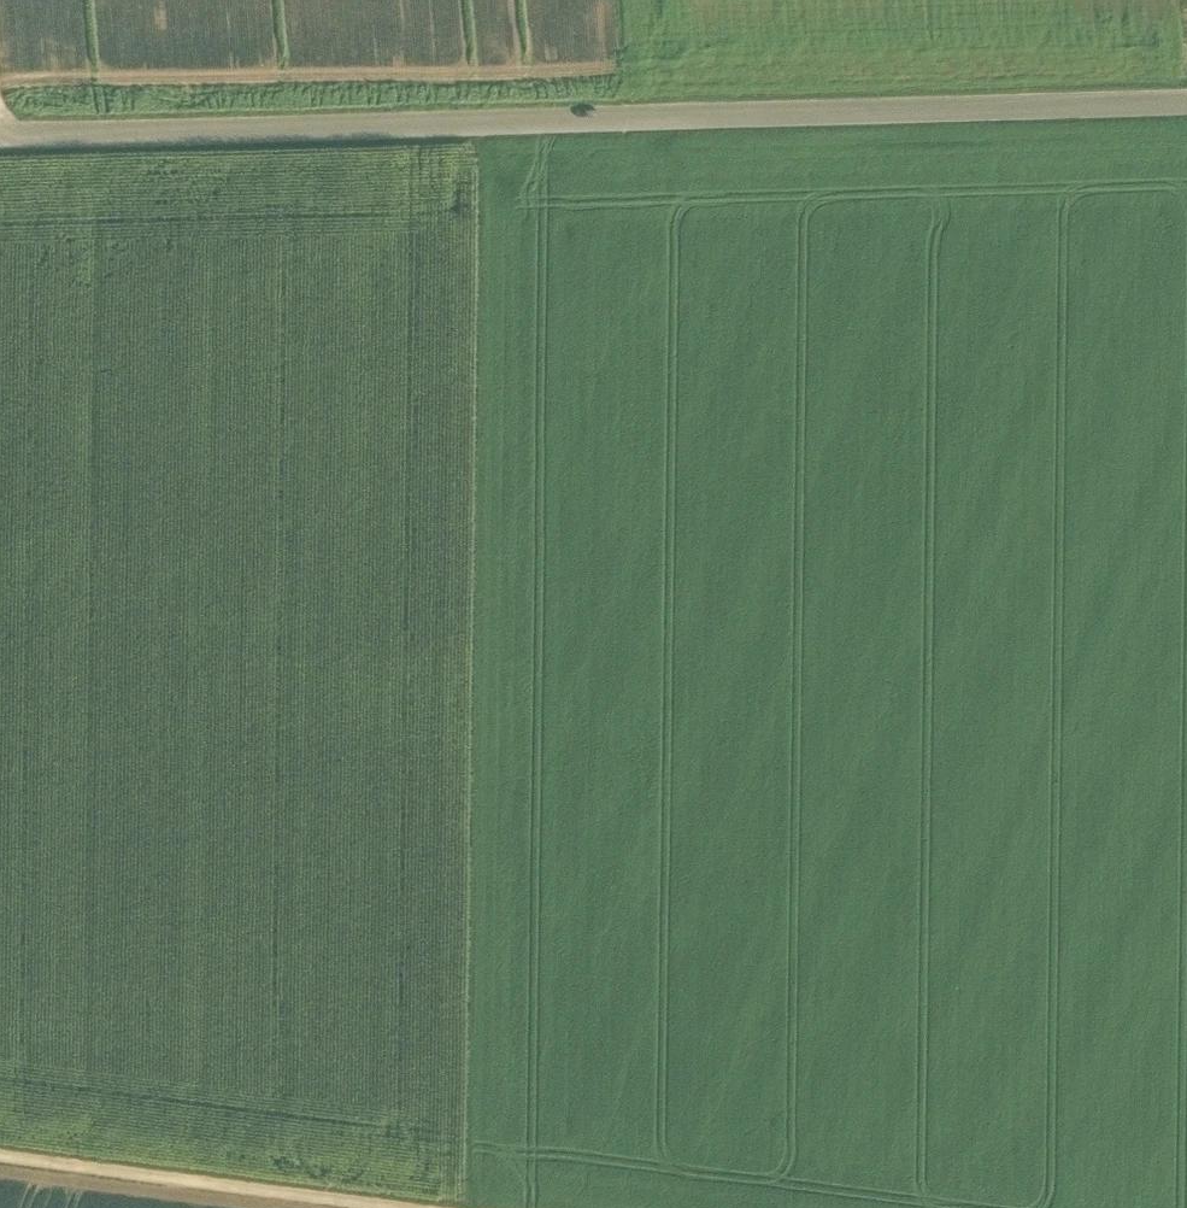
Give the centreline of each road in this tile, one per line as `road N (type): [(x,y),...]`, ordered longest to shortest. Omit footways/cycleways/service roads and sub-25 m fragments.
road 1 (unclassified): [(1186,101),(0,134)]
road 2 (track): [(389,1207),(0,1157)]

